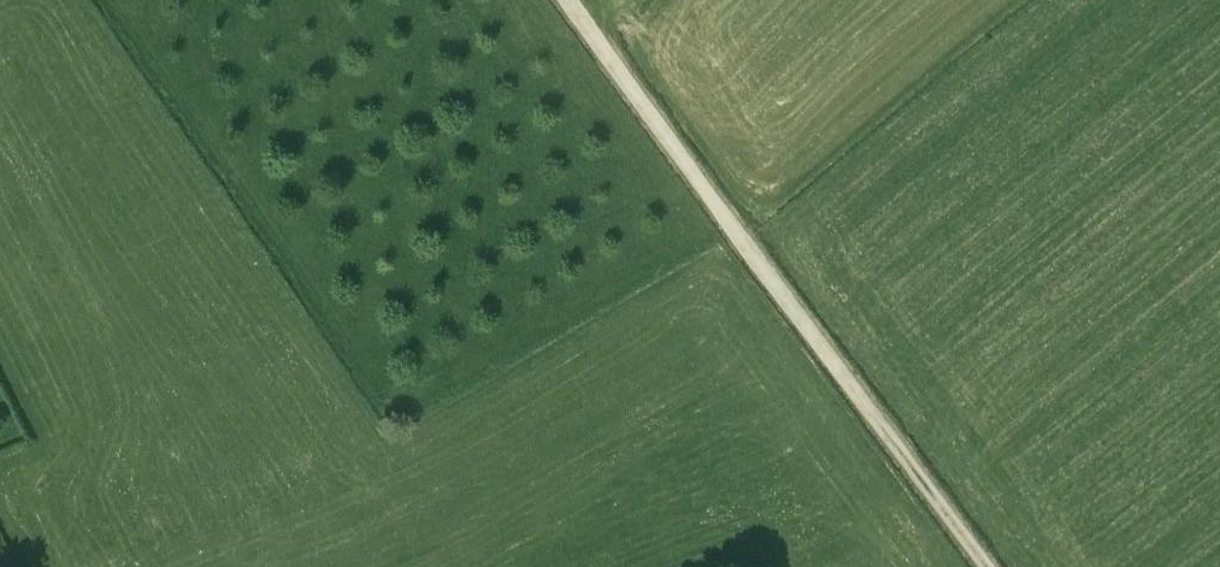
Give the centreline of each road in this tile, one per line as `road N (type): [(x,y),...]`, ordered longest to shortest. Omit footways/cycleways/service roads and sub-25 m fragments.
road 1 (track): [(993,566),(568,0)]

